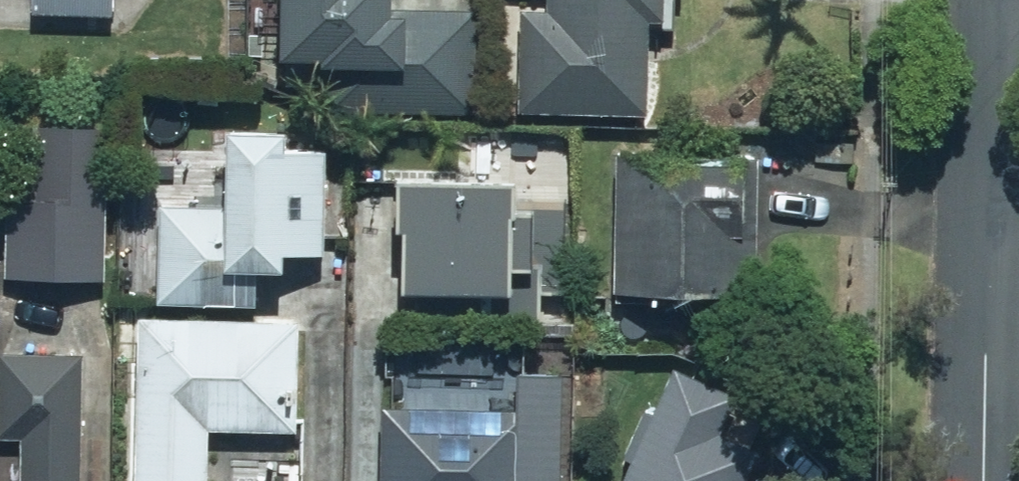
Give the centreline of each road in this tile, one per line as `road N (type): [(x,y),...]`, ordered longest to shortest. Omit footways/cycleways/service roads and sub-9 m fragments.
road 1 (tertiary): [(988,480),(994,0)]

